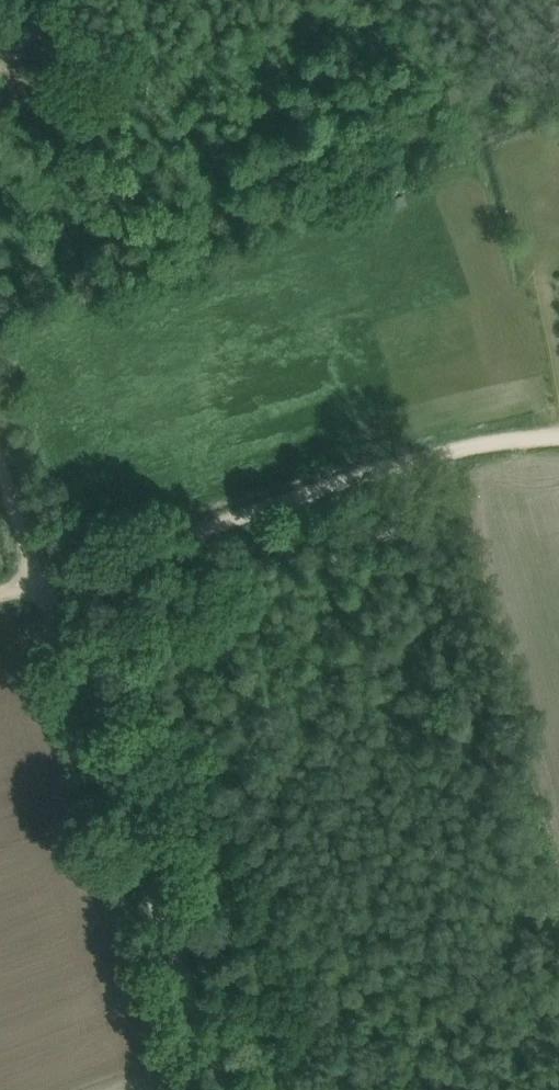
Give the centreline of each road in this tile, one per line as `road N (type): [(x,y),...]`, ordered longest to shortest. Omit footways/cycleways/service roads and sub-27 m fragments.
road 1 (track): [(234,1089),(46,579)]
road 2 (track): [(558,430),(472,443),(46,579)]
road 3 (track): [(46,579),(0,447)]

